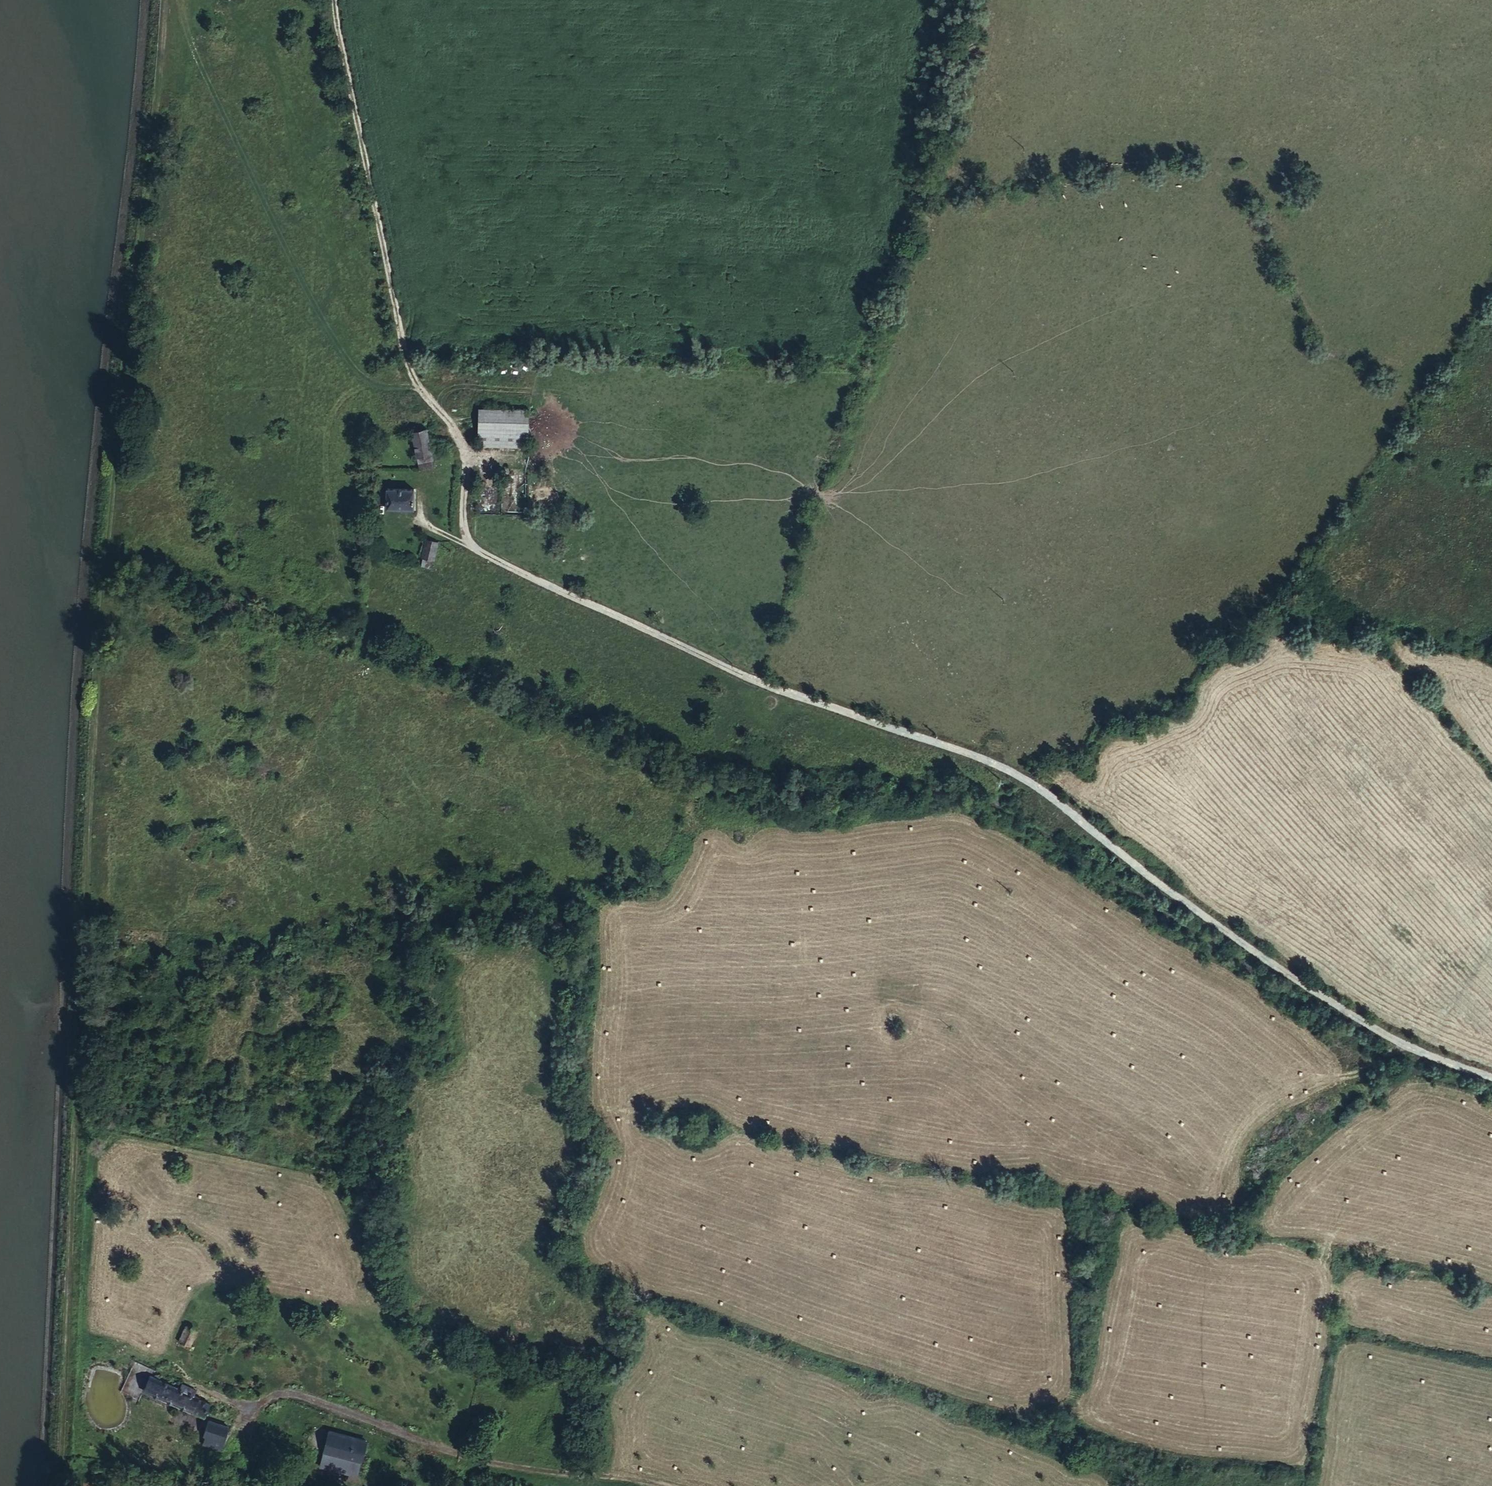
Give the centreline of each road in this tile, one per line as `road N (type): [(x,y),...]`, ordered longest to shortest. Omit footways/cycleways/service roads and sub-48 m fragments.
road 1 (track): [(1491,1080),(1356,1026),(1150,886),(1048,796),(998,766),(753,683),(484,554),(465,538),(463,441),(421,389),(396,319),(332,0)]
road 2 (track): [(170,0),(163,124),(124,451),(102,866),(103,1072),(68,1296),(57,1485)]

